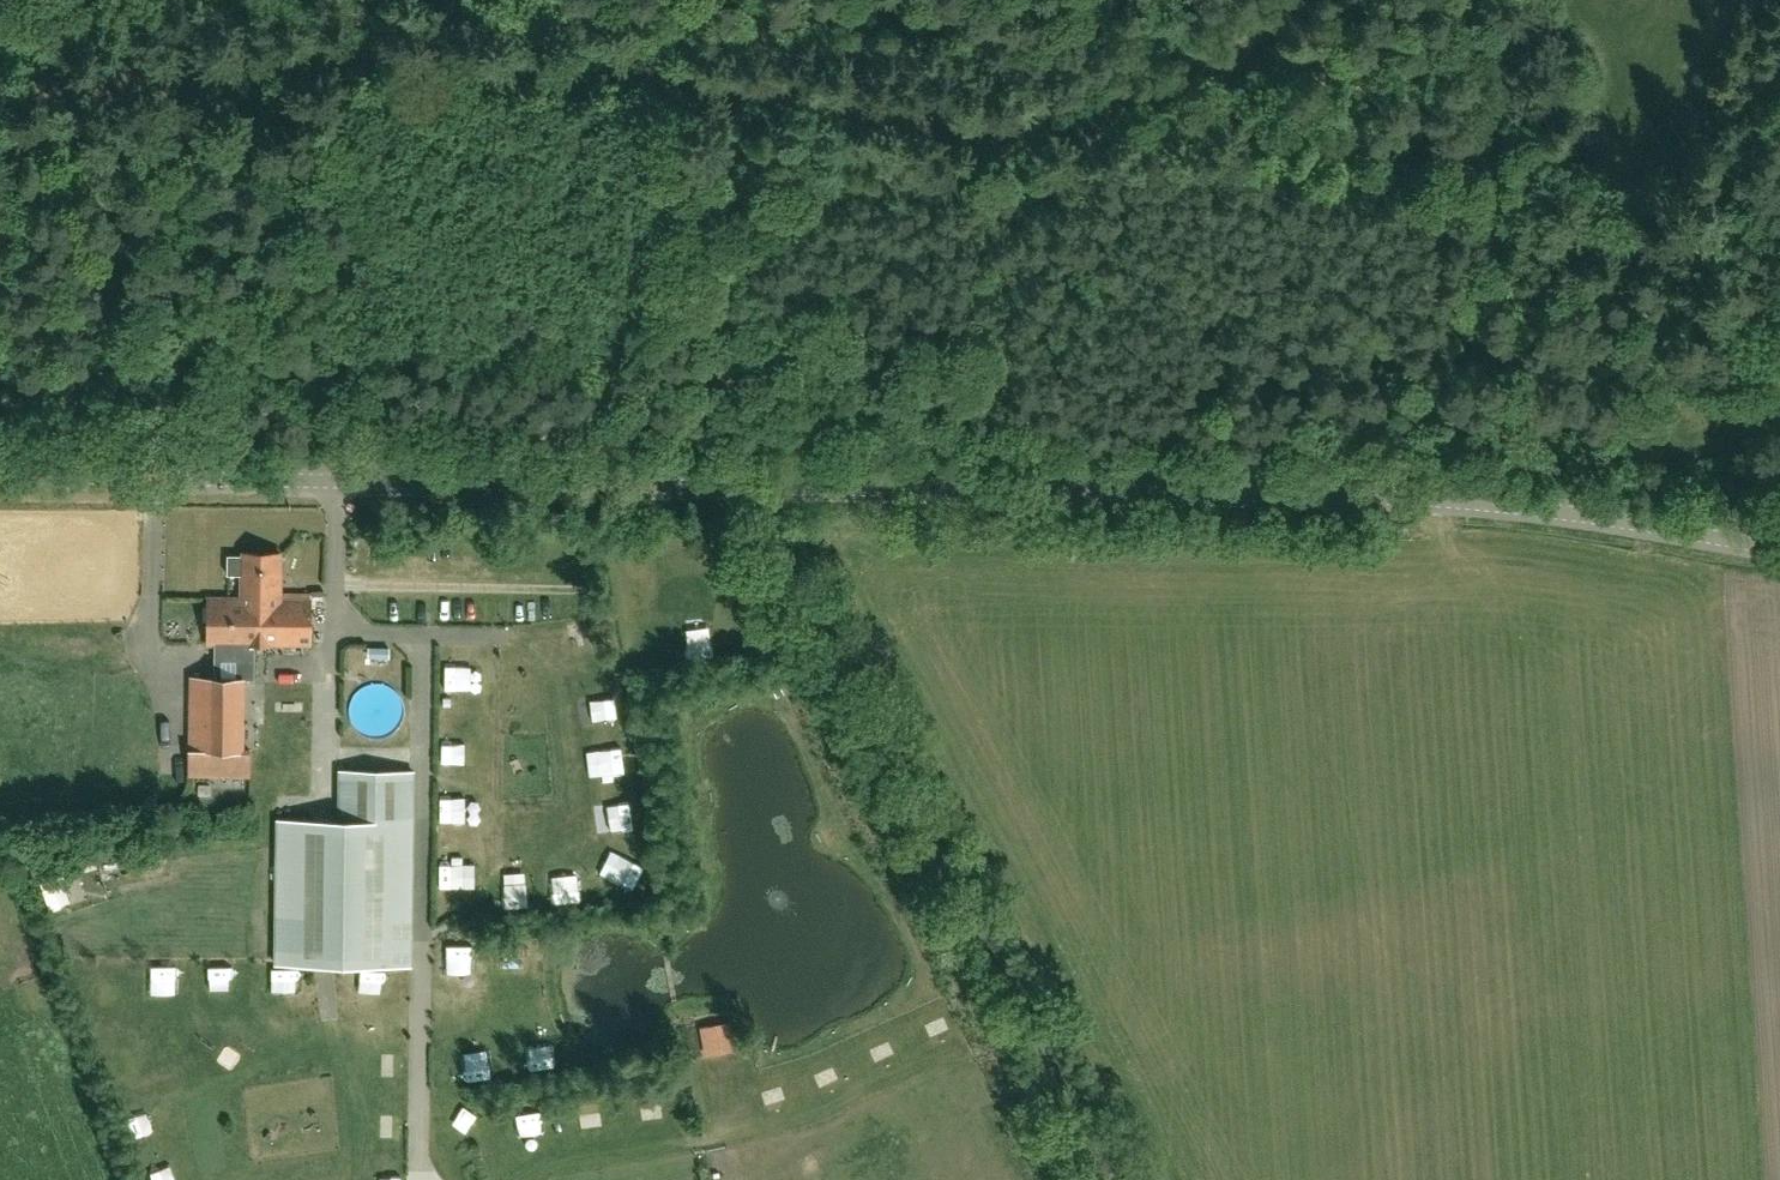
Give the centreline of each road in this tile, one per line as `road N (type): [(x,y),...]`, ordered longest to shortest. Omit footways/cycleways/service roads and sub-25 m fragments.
road 1 (tertiary): [(1779,550),(1498,502),(1357,489),(0,475)]

